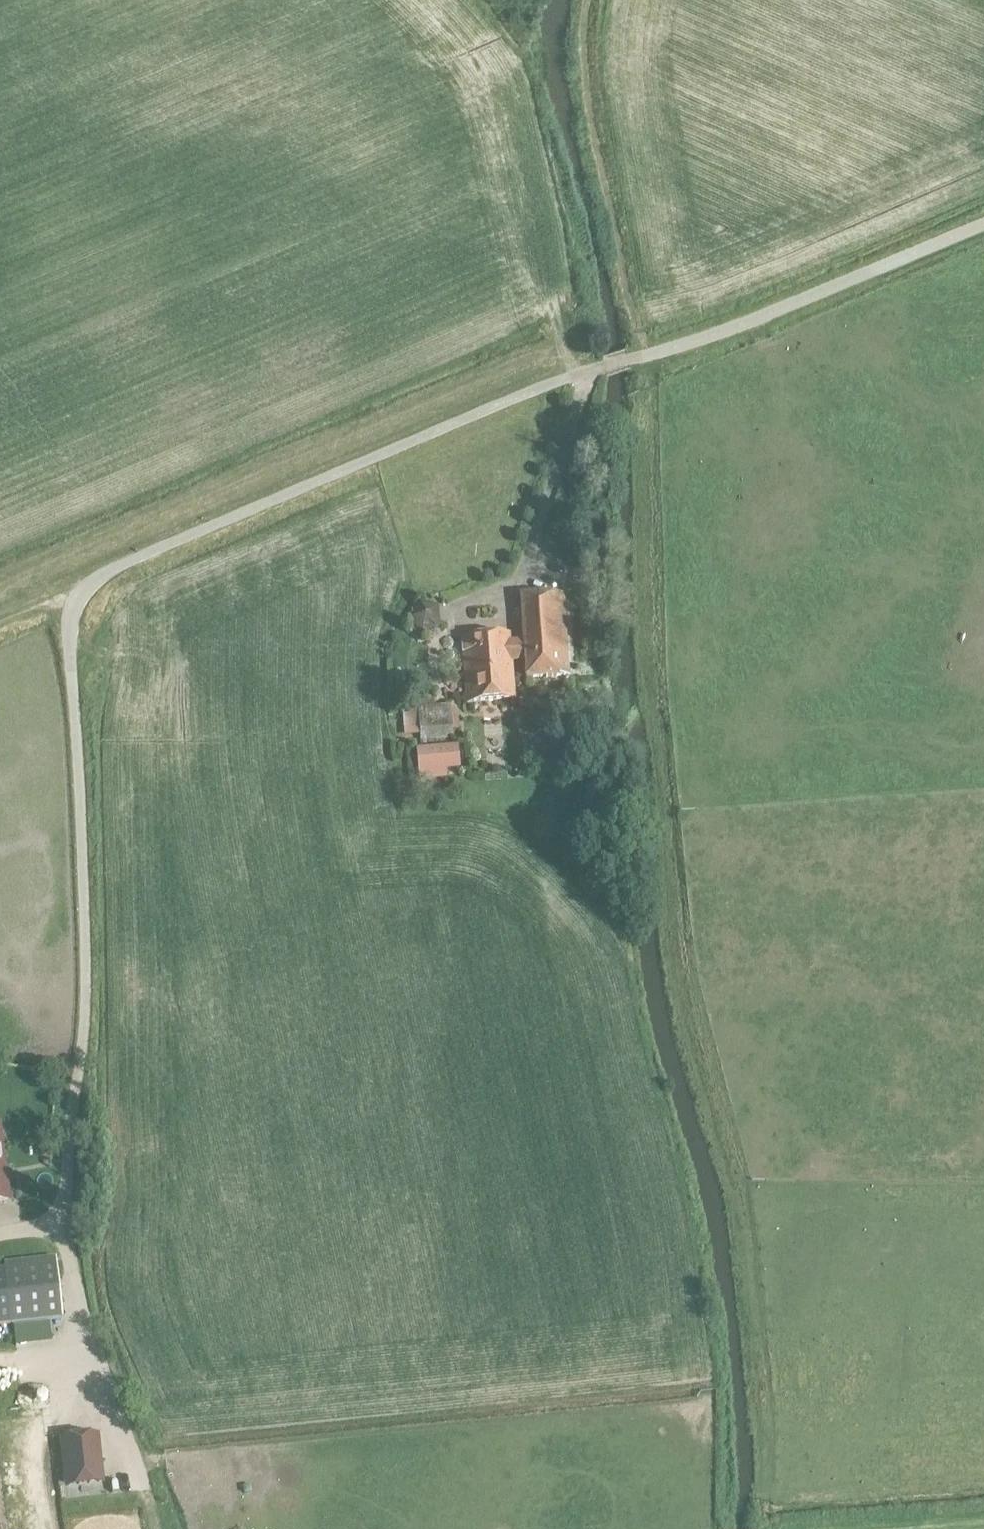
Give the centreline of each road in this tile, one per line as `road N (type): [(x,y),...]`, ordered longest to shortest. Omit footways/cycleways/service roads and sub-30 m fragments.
road 1 (track): [(583,371),(97,568),(73,604),(87,1023),(76,1073),(74,1285),(154,1497),(158,1528)]

